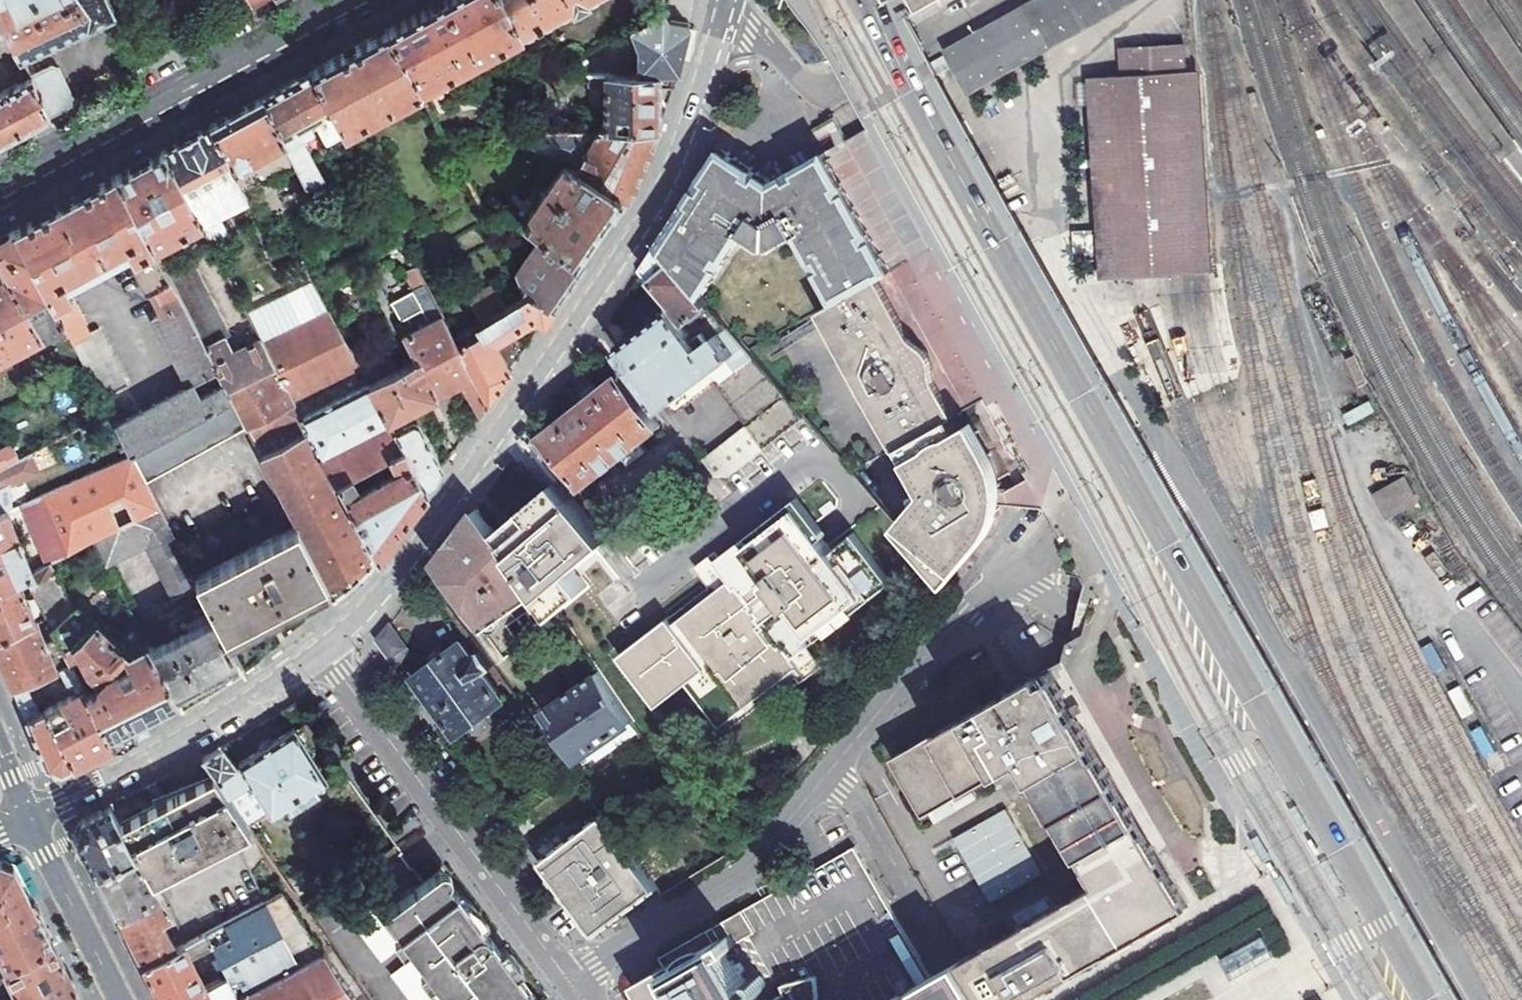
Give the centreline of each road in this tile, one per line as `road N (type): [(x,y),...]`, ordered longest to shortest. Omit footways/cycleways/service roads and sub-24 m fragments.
road 1 (secondary): [(1386,999),(946,241),(825,0)]
road 2 (residential): [(319,649),(377,593),(478,463),(658,199),(726,0)]
road 3 (residential): [(567,978),(319,649)]
road 4 (secondary): [(0,191),(355,0)]
road 5 (residential): [(832,768),(1068,491)]
road 6 (residential): [(567,978),(738,875),(832,768)]
road 7 (residential): [(29,817),(176,742),(319,649)]
road 8 (residential): [(730,0),(794,74),(828,91),(993,0)]
road 9 (residential): [(832,768),(950,964)]
road 10 (secondary): [(29,817),(121,999)]

